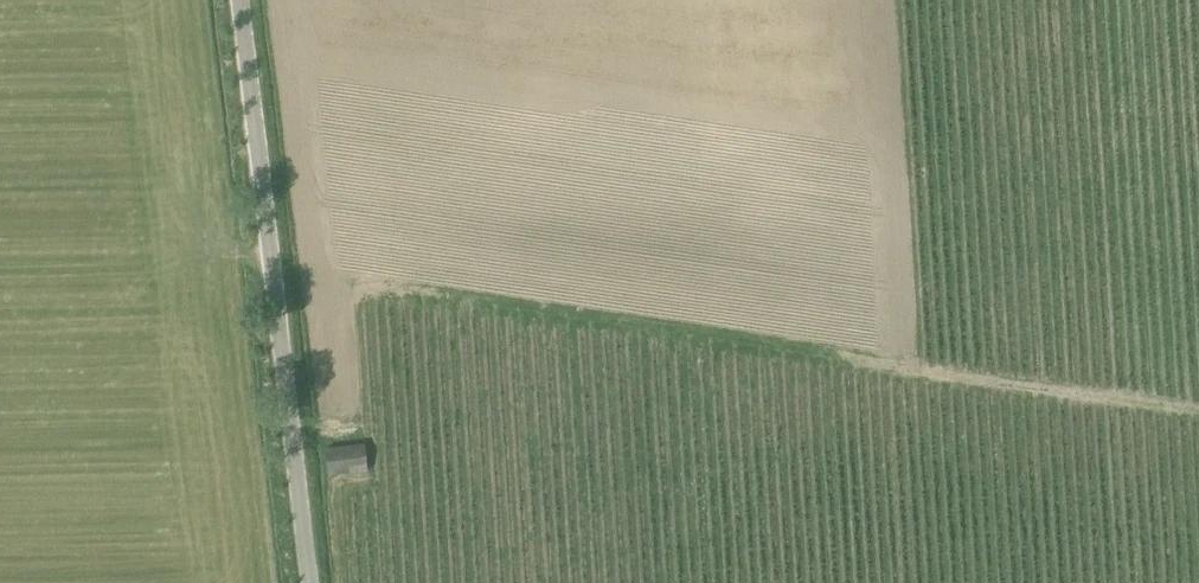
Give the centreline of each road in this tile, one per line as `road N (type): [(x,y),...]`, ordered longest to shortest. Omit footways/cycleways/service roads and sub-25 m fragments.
road 1 (unclassified): [(310,582),(240,0)]

